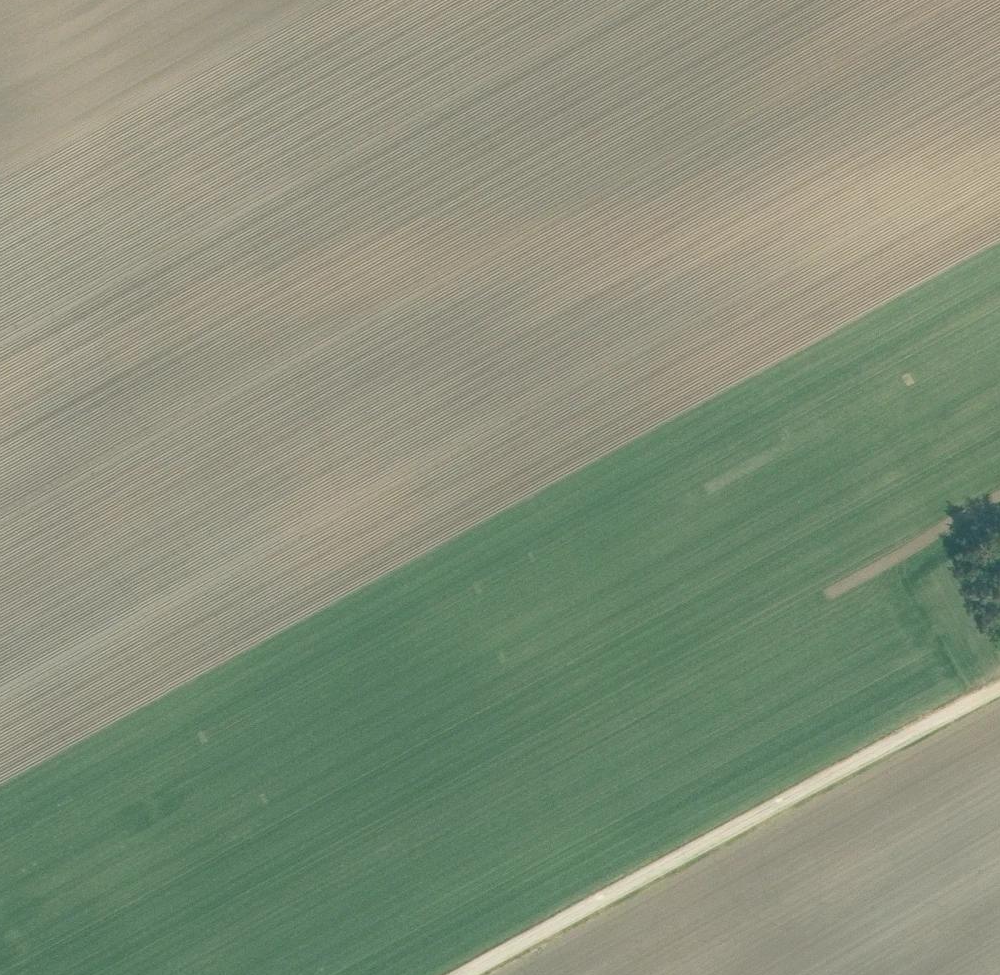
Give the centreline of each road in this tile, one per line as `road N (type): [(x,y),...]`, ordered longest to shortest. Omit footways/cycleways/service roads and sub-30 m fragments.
road 1 (track): [(460,974),(999,681)]

